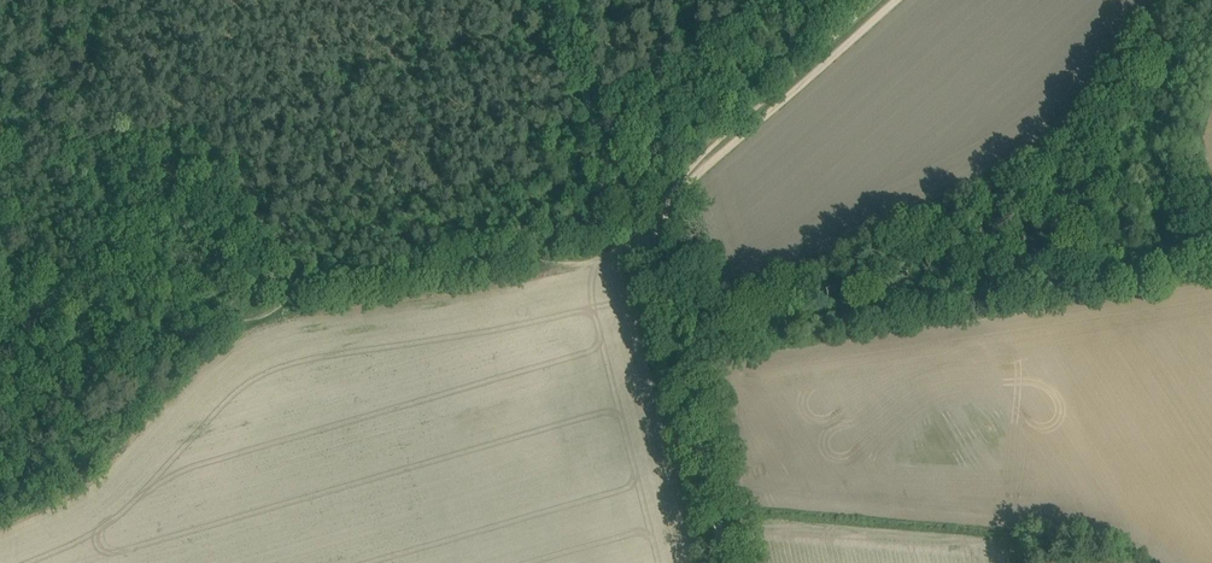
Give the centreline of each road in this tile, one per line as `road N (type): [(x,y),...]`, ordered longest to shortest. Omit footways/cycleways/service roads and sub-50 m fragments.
road 1 (track): [(236,328),(347,286),(652,252)]
road 2 (track): [(87,0),(106,45),(306,299)]
road 3 (track): [(895,0),(694,186),(652,252)]
road 4 (track): [(652,252),(727,562)]
road 5 (track): [(652,252),(544,0)]
road 6 (track): [(0,329),(119,339),(236,328)]

